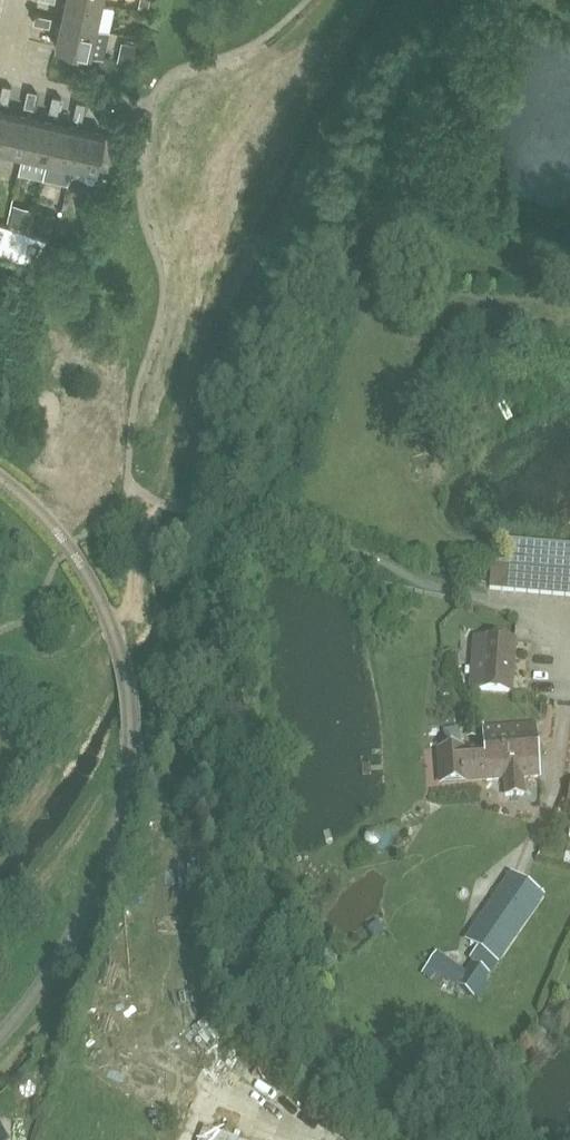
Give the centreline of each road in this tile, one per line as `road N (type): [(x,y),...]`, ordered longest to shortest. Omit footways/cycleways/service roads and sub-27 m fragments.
road 1 (unclassified): [(333,1139),(210,1085),(167,1044)]

